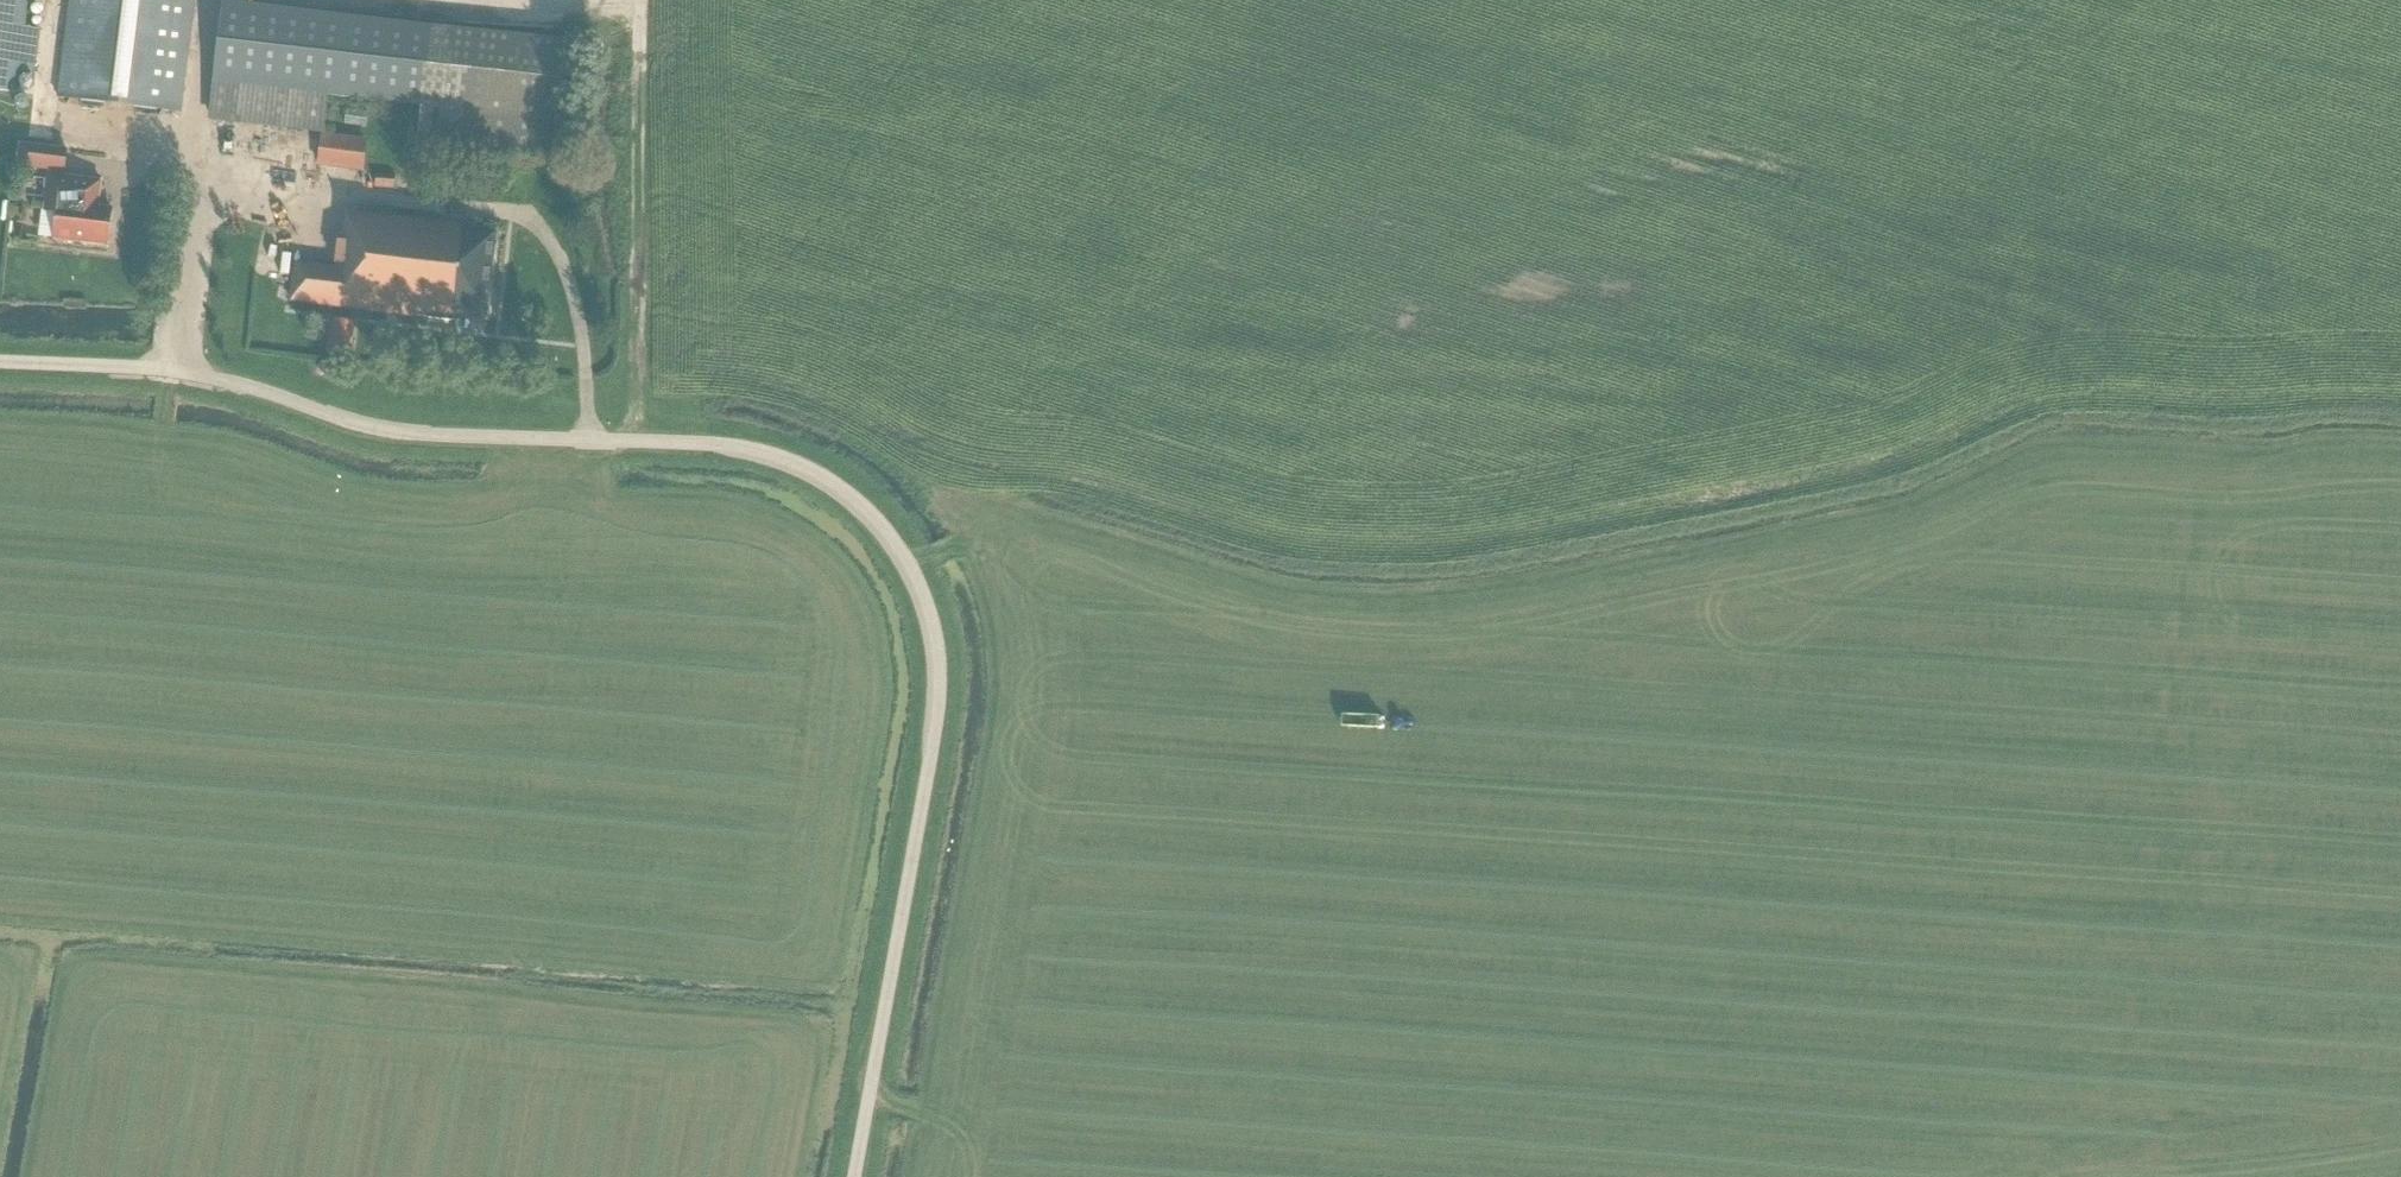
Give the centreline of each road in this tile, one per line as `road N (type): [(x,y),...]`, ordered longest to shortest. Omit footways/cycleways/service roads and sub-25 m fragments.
road 1 (unclassified): [(855,1176),(930,762),(937,680),(923,598),(870,515),(828,483),(746,450),(438,435),(376,427),(174,371),(0,362)]

